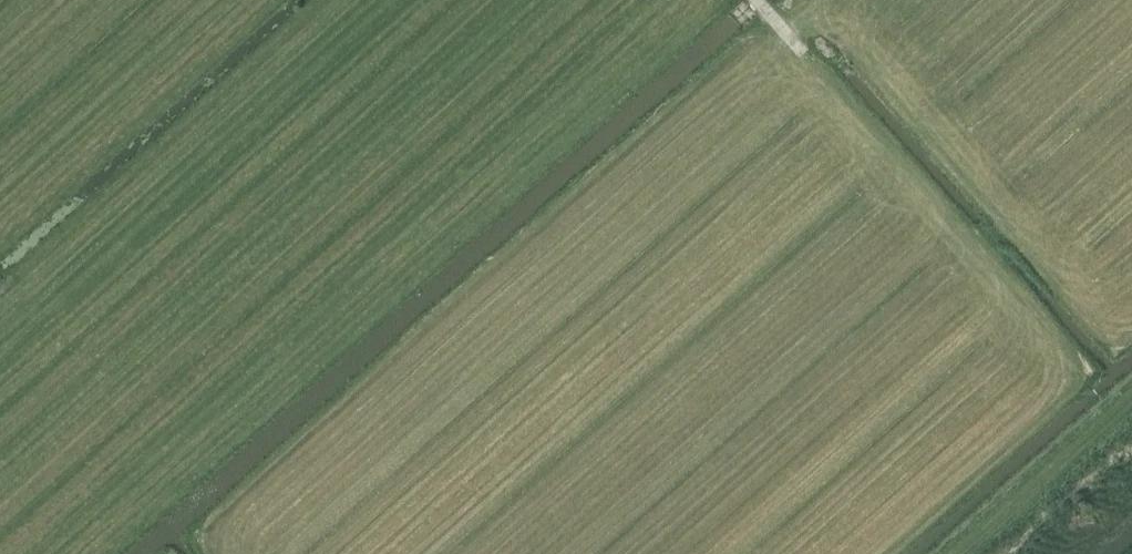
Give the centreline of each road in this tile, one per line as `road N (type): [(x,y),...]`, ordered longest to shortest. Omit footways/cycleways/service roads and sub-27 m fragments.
road 1 (track): [(965,553),(1131,405)]

